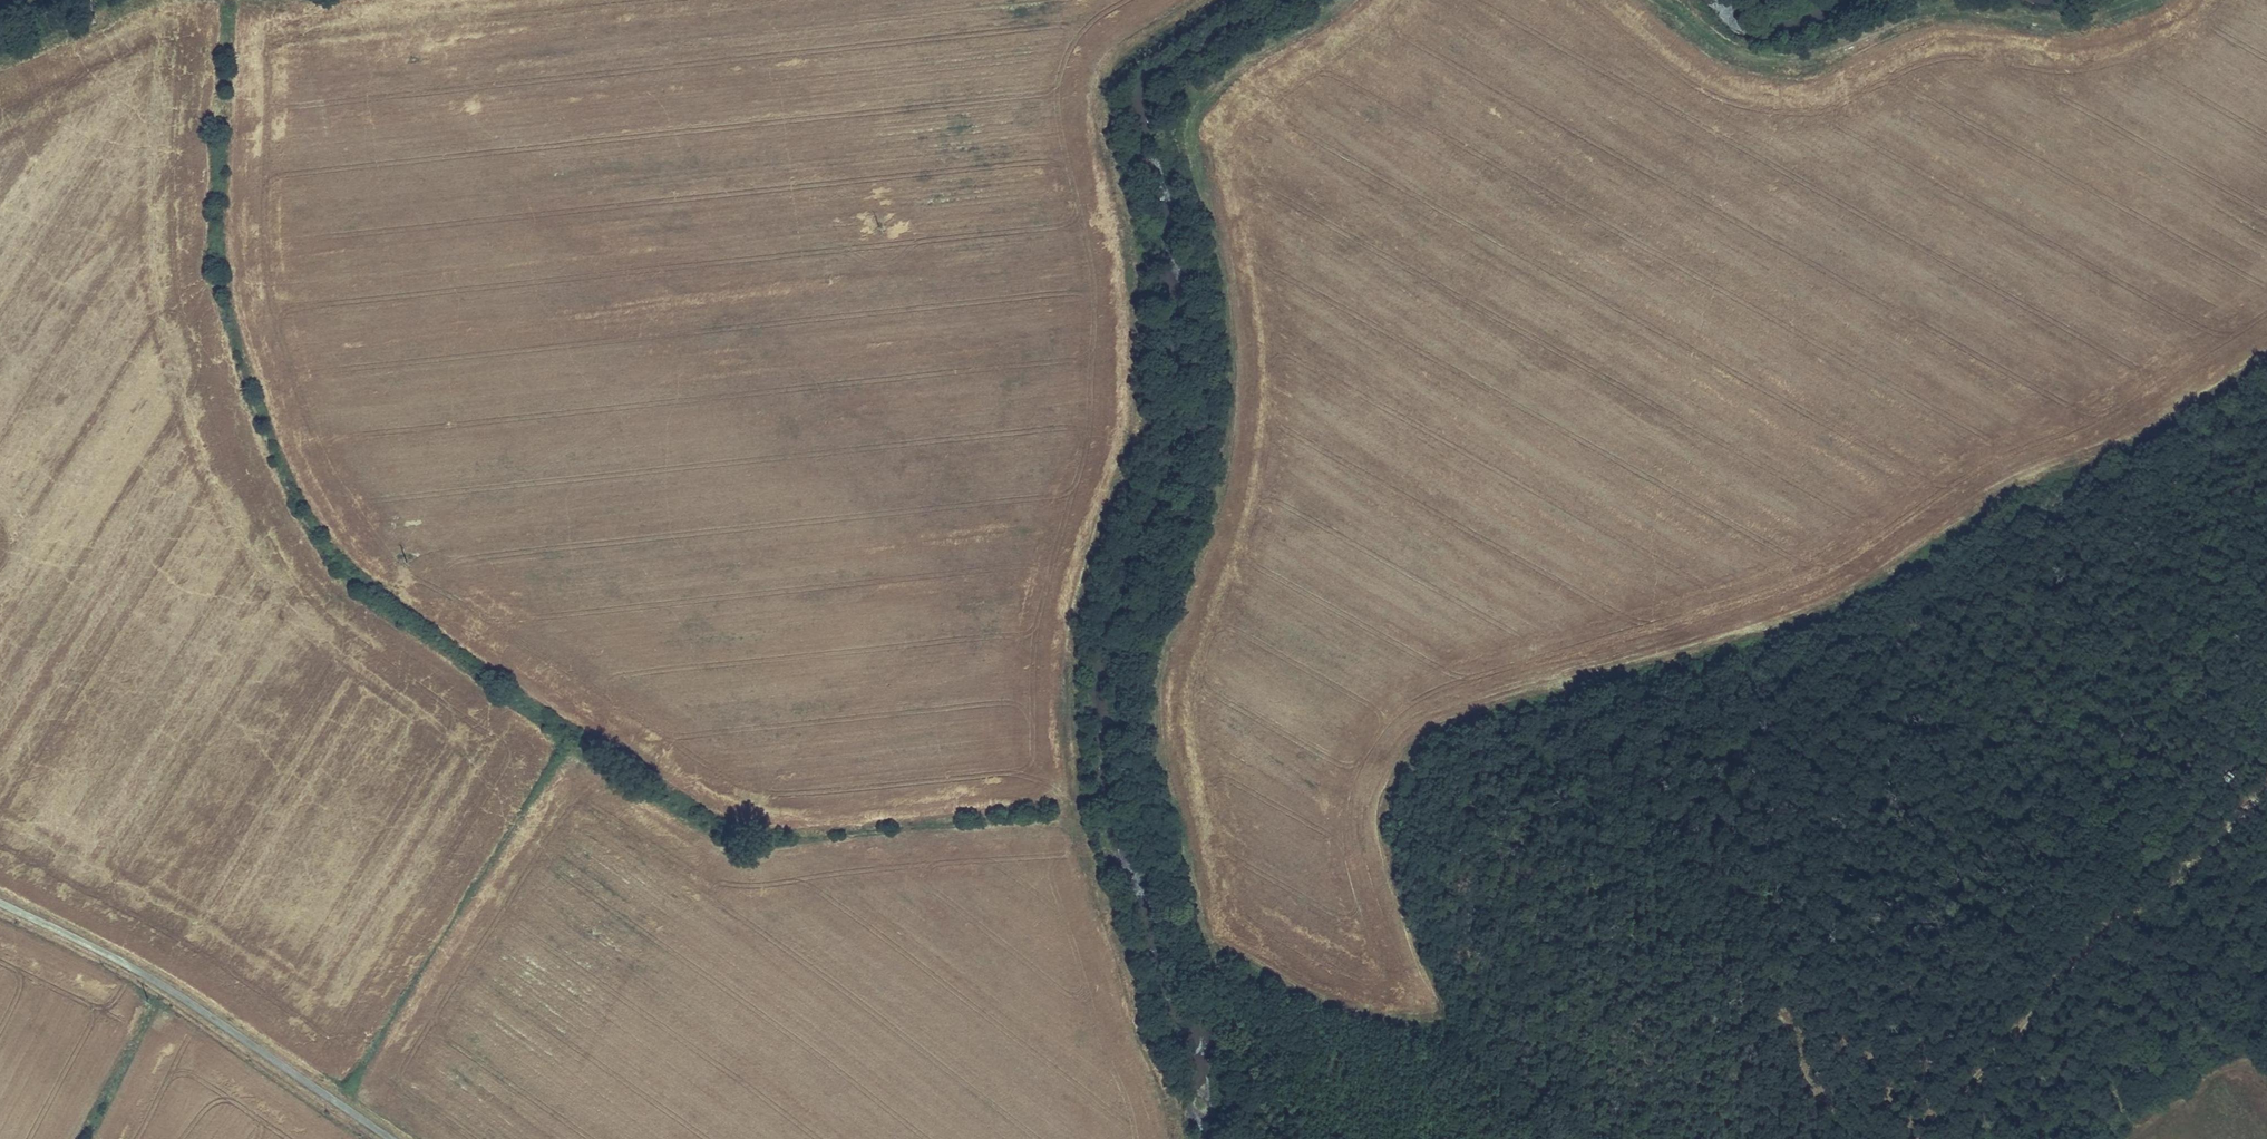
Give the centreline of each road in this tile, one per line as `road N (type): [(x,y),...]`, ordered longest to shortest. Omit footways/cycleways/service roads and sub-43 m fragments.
road 1 (track): [(249,0),(238,11),(230,269),(265,392),(321,527),(417,612),(715,816)]
road 2 (unclassified): [(0,902),(132,966),(388,1138)]
road 3 (track): [(2131,1128),(2104,1049),(2120,961),(2150,908),(2266,782)]

